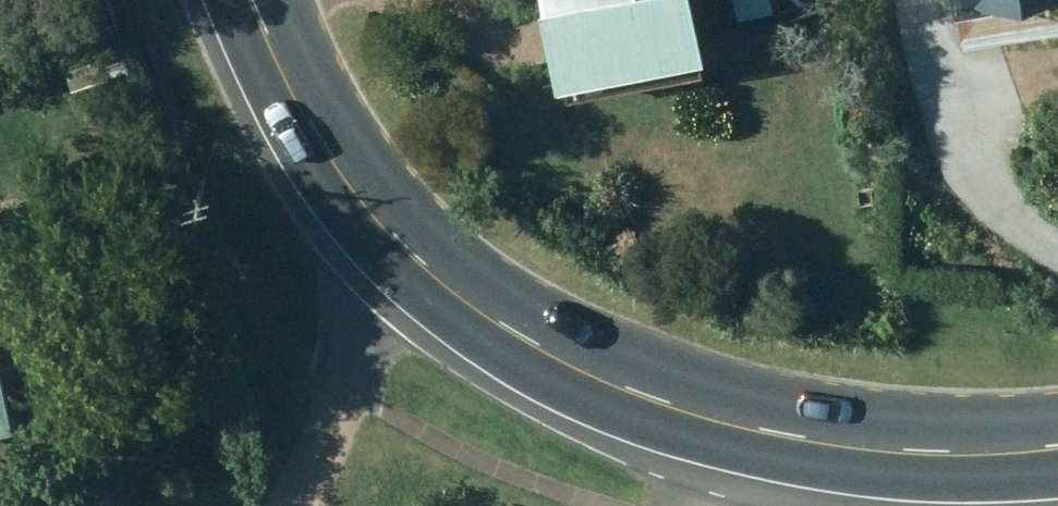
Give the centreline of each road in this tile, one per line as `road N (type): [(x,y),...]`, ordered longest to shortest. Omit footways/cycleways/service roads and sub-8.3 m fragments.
road 1 (secondary): [(797,439),(670,409),(549,353),(446,285),(371,205)]
road 2 (residential): [(296,505),(350,389),(371,205)]
road 3 (secondary): [(1057,445),(937,450),(797,439)]
road 4 (secondary): [(371,205),(296,89),(264,0)]

